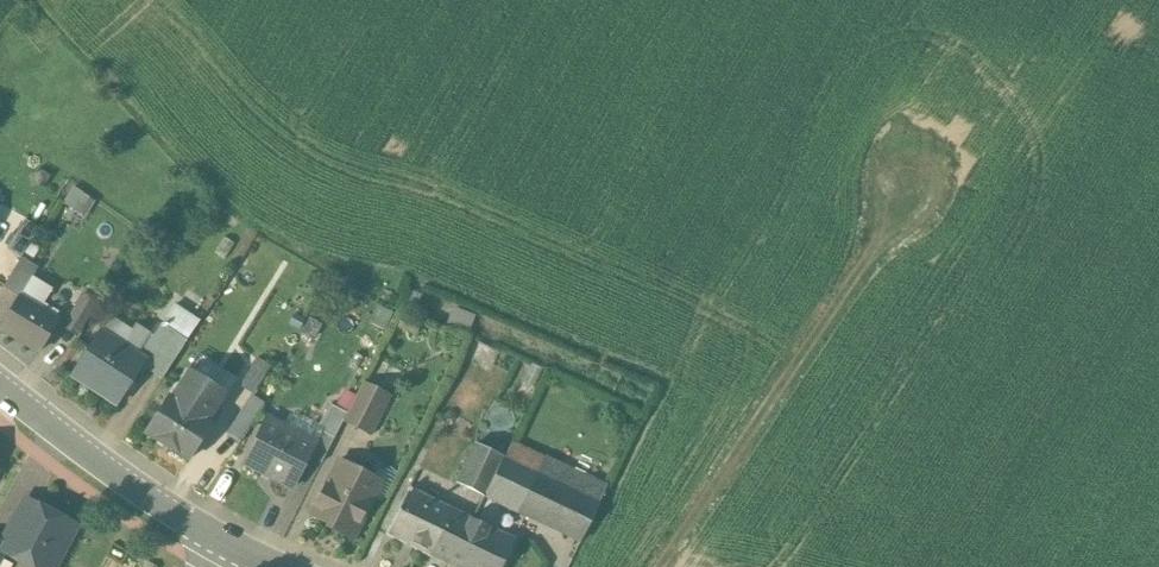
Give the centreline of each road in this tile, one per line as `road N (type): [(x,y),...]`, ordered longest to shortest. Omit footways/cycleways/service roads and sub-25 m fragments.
road 1 (track): [(659,566),(910,186)]
road 2 (tertiary): [(217,540),(146,496),(0,382)]

